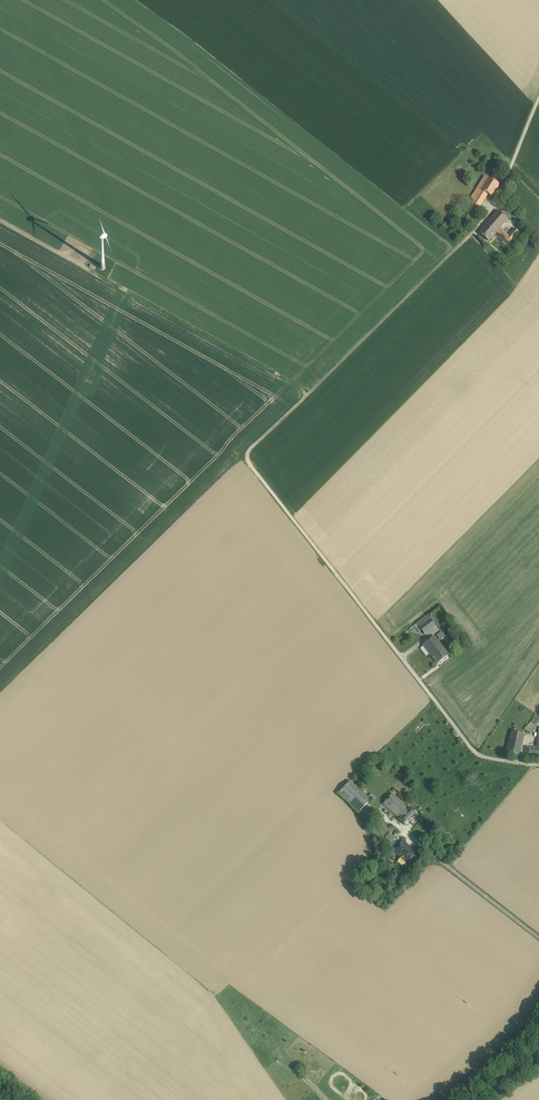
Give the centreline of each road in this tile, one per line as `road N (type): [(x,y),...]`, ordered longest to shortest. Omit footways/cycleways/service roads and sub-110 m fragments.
road 1 (track): [(538,765),(478,756),(245,457),(310,392)]
road 2 (track): [(310,392),(472,233),(538,100)]
road 3 (track): [(0,220),(310,392)]
road 4 (track): [(448,865),(533,764)]
road 5 (unclassified): [(538,1010),(526,1034),(444,1099)]

